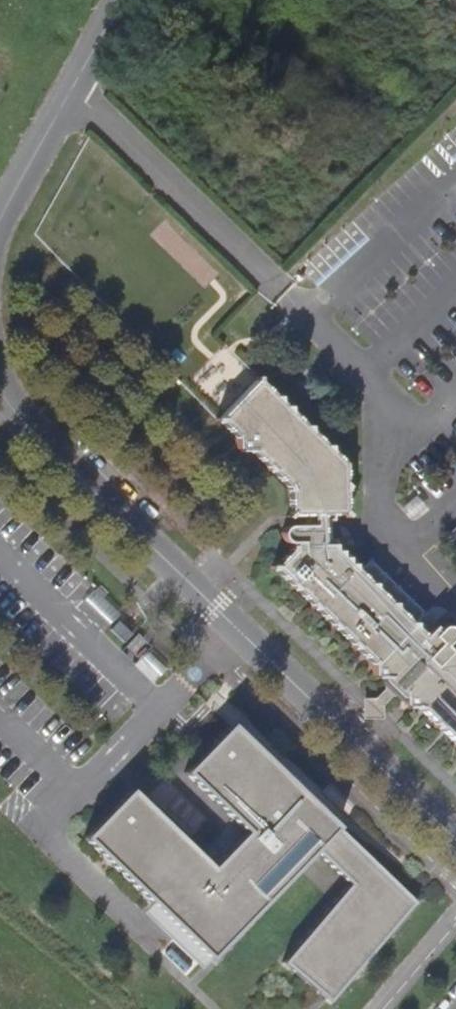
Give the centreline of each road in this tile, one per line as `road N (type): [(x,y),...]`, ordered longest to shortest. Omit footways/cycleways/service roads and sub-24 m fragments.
road 1 (unclassified): [(455,839),(12,408),(0,387)]
road 2 (unclassified): [(0,227),(115,0)]

